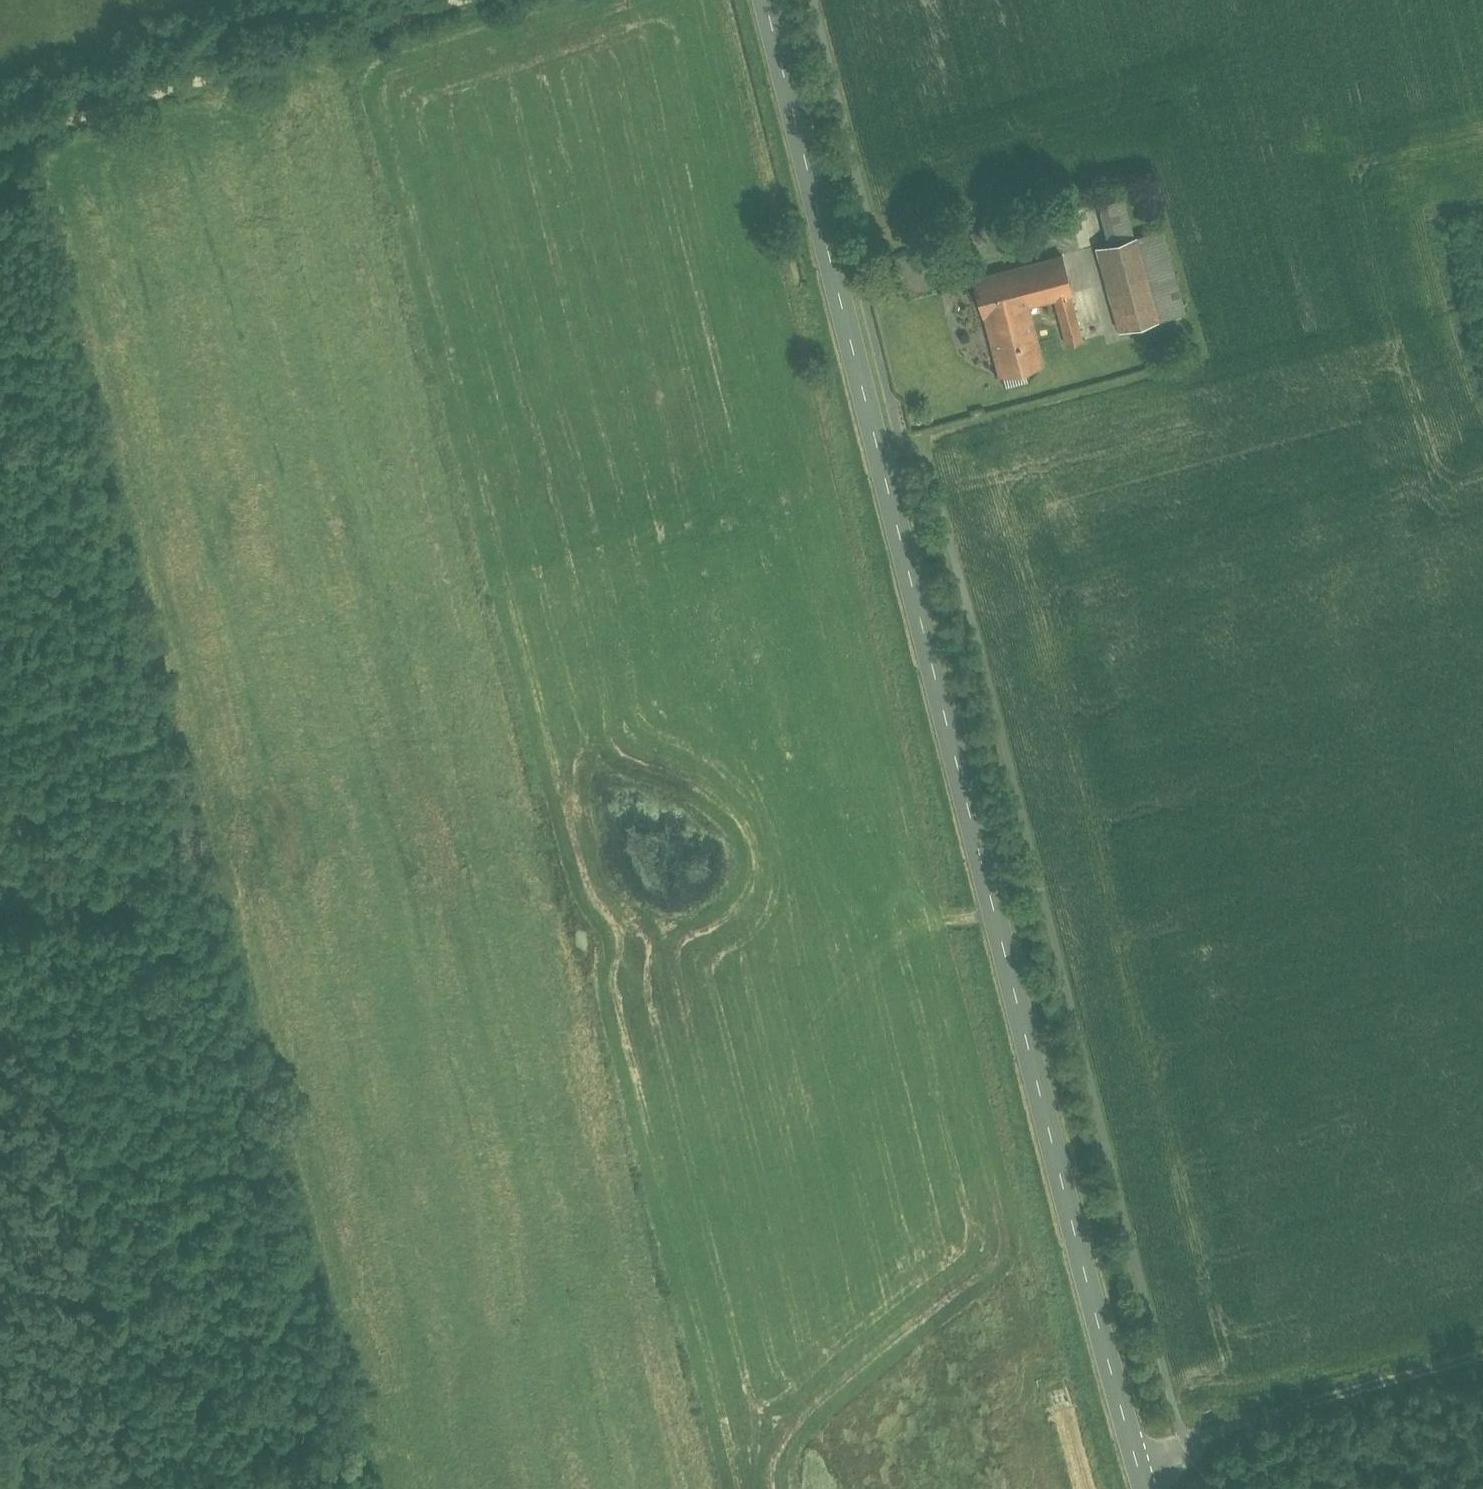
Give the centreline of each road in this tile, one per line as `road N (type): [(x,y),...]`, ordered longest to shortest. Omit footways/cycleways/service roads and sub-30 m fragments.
road 1 (tertiary): [(767,0),(1150,1488)]
road 2 (track): [(1190,1436),(1482,1354)]

